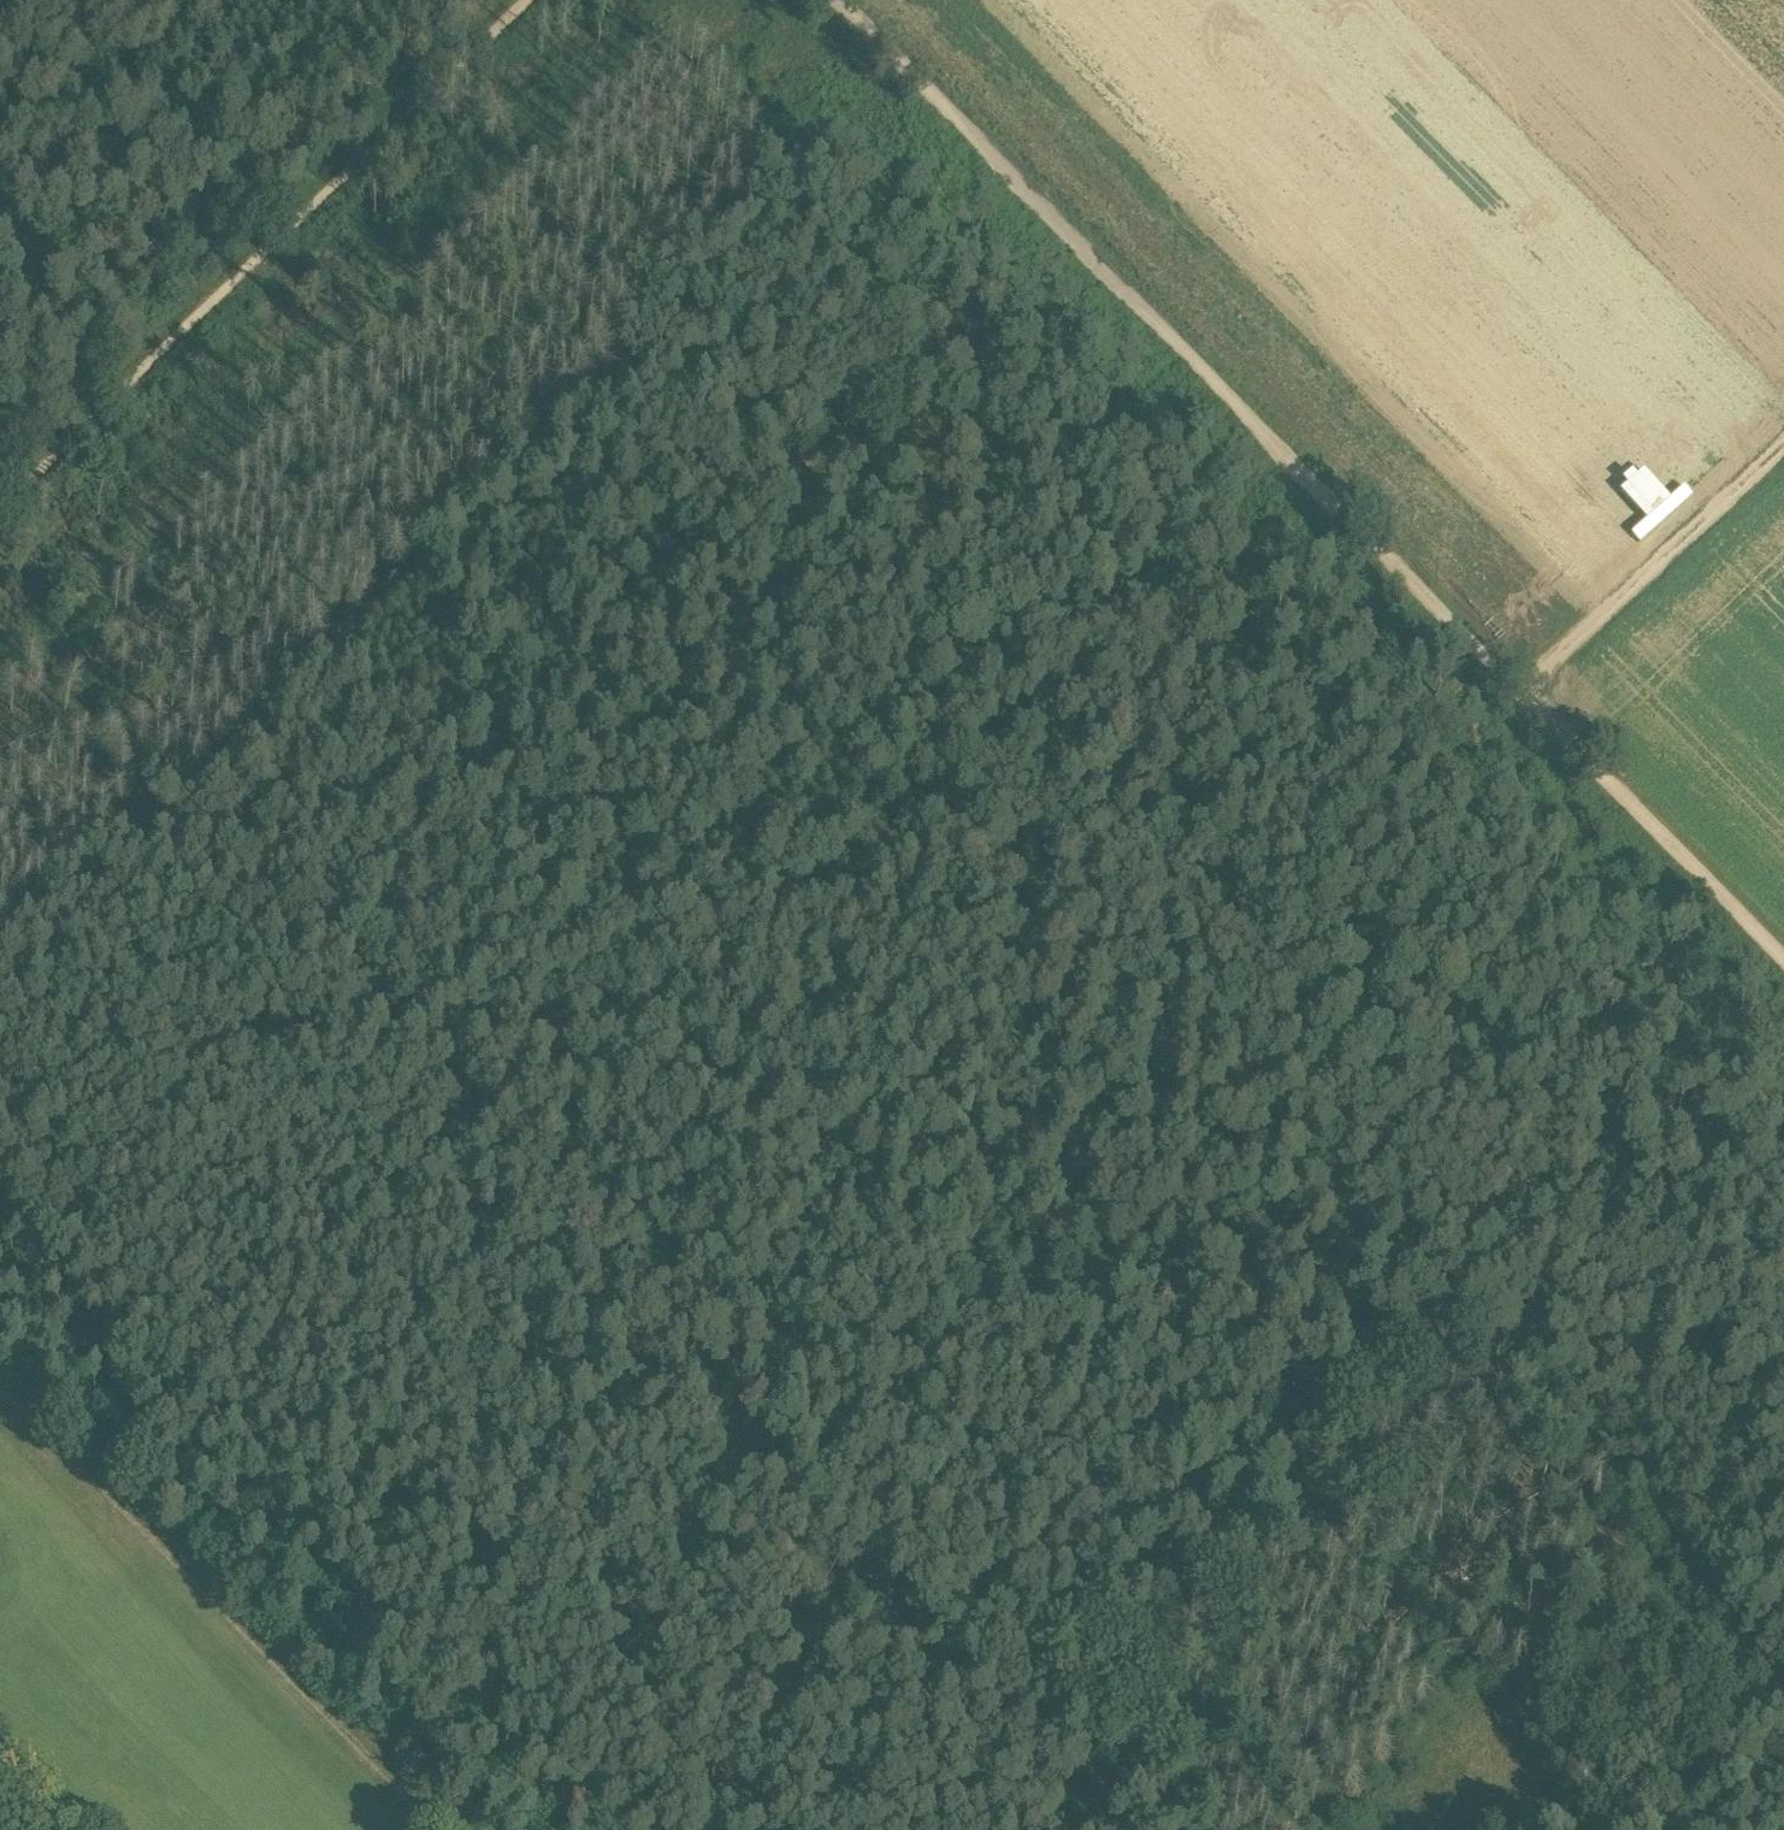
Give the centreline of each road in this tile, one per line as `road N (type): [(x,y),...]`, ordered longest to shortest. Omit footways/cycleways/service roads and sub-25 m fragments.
road 1 (track): [(1783,1628),(142,0)]
road 2 (track): [(1196,1829),(0,613)]
road 3 (track): [(1783,955),(849,0)]
road 4 (track): [(0,503),(523,0)]
road 5 (track): [(465,1829),(0,1364)]
road 6 (track): [(1783,442),(1521,691)]

